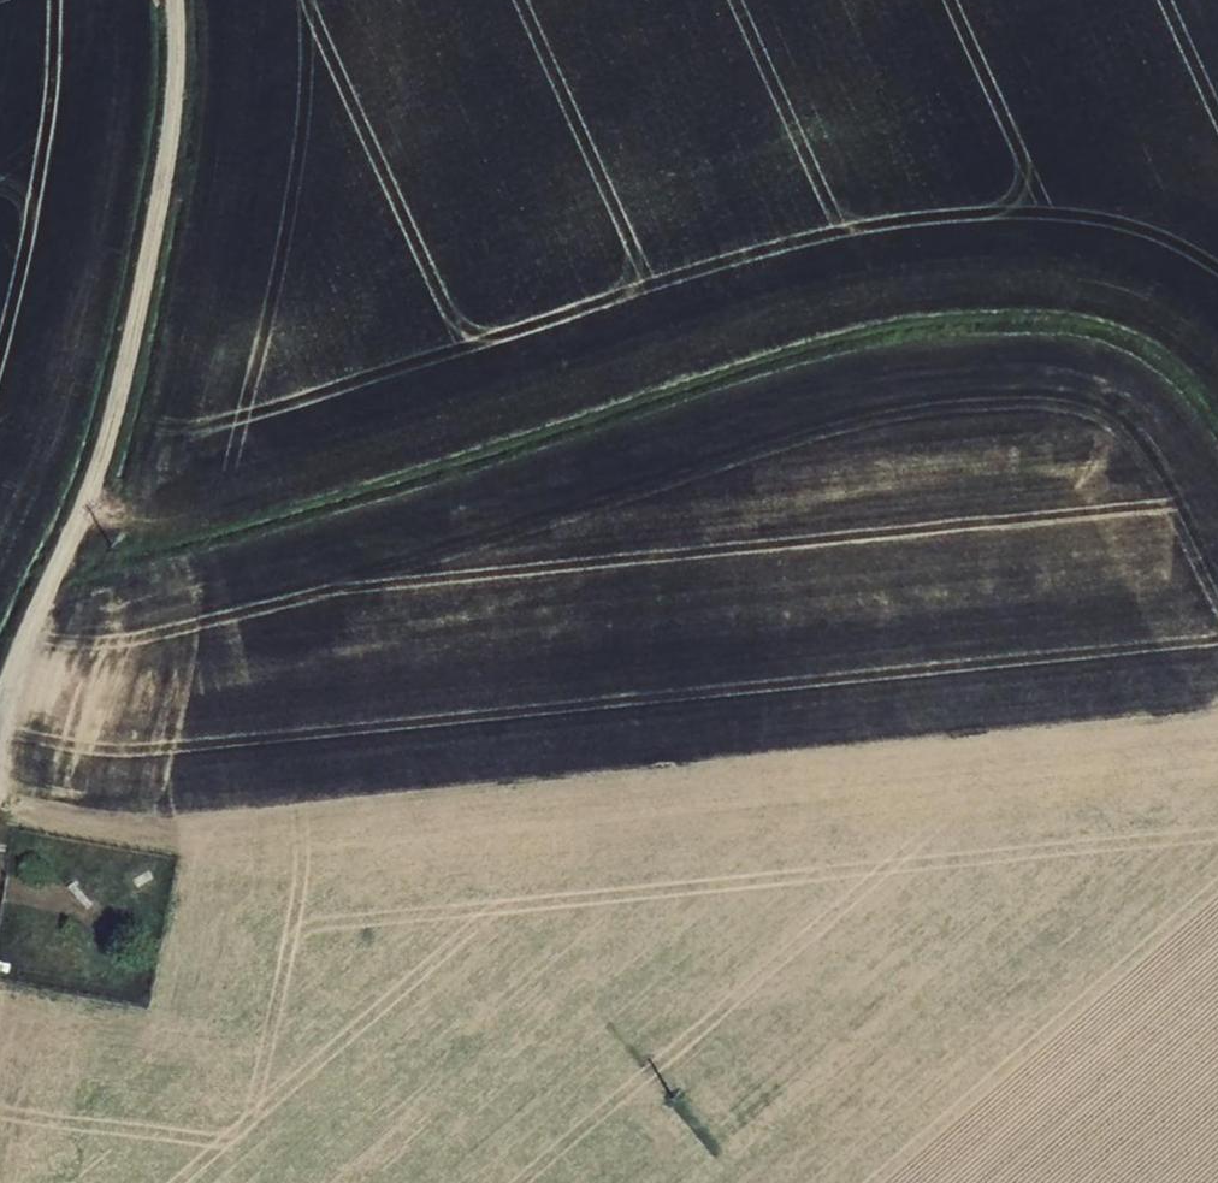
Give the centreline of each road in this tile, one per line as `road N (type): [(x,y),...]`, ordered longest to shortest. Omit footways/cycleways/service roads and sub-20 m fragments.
road 1 (unclassified): [(0,716),(95,477),(121,384),(172,123),(173,0)]

